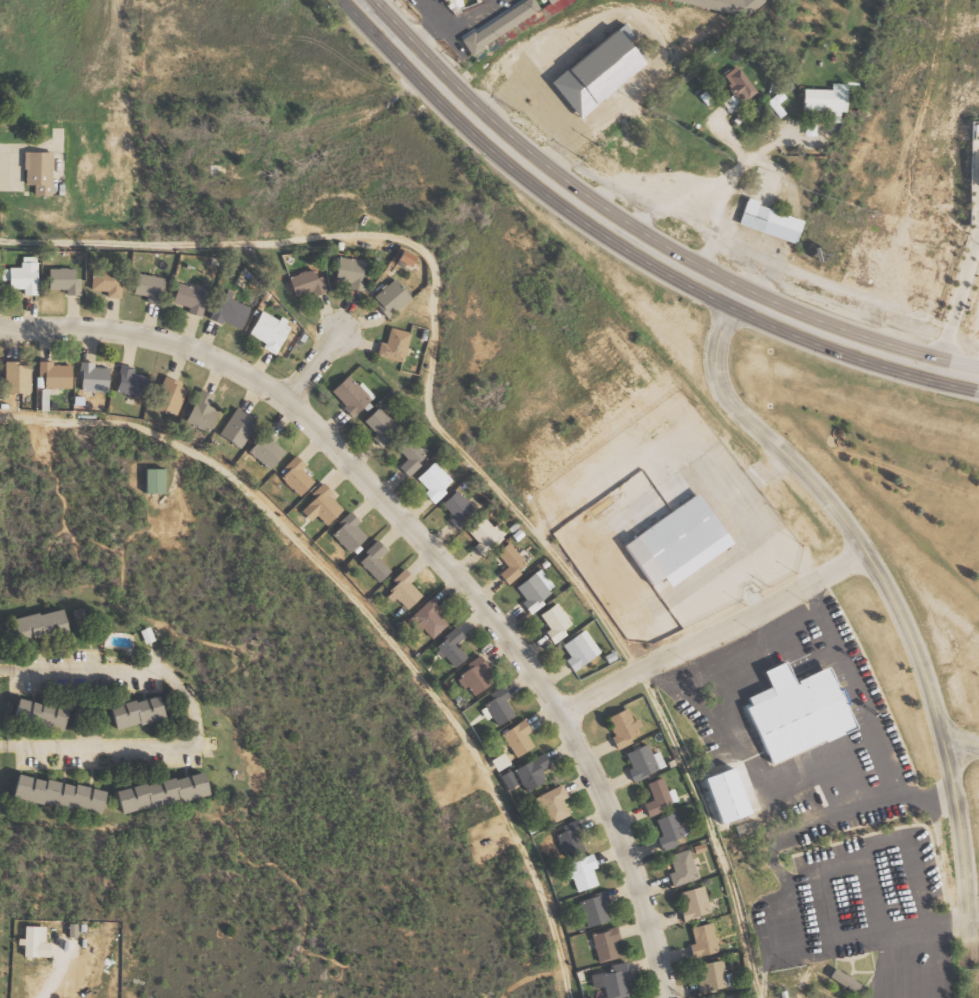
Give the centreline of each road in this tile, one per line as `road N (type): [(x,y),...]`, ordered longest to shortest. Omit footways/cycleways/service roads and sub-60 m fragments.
road 1 (residential): [(0,327),(149,333),(200,350),(257,380),(333,446),(466,590),(557,714),(641,889),(662,997)]
road 2 (tertiary): [(968,967),(962,850),(925,676),(887,589),(837,510),(725,394),(716,349),(735,296)]
road 3 (primary): [(735,296),(624,235),(541,177),(357,0)]
road 4 (residential): [(557,714),(867,553)]
road 5 (primary): [(978,379),(834,339),(735,296)]

